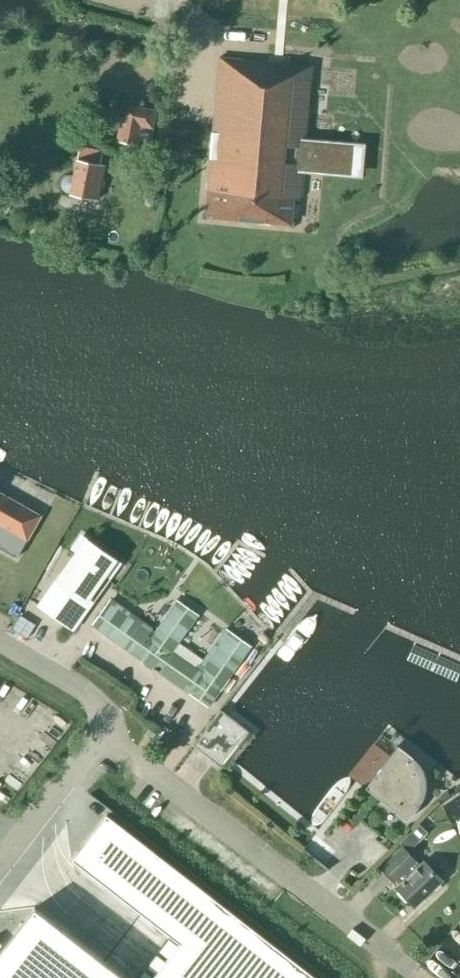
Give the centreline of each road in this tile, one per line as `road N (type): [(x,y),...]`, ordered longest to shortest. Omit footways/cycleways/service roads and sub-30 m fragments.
road 1 (unclassified): [(419,977),(99,733)]
road 2 (unclassified): [(0,862),(99,733)]
road 3 (unclassified): [(99,733),(102,718),(88,697),(0,644)]

